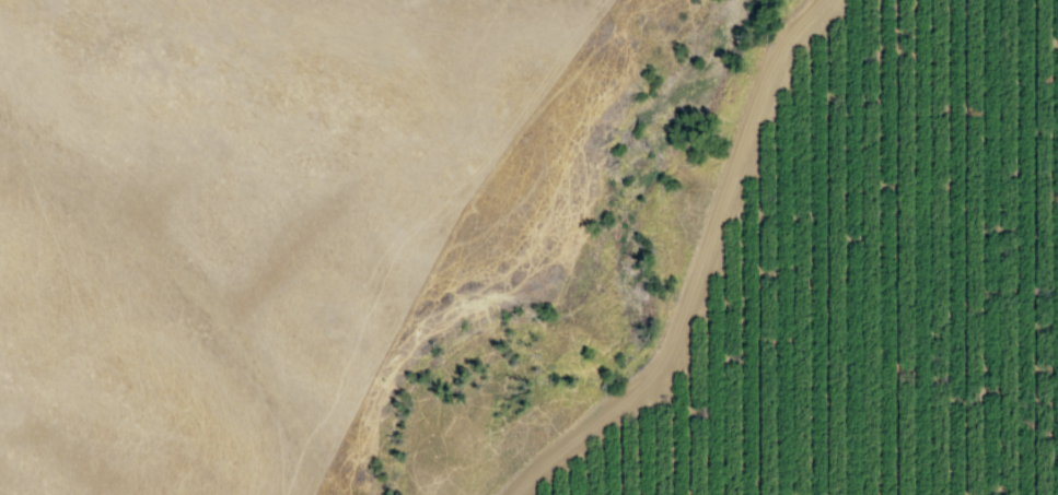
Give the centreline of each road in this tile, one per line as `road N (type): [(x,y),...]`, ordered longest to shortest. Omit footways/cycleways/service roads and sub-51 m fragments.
road 1 (track): [(514,494),(649,386),(674,350),(777,62),(828,0)]

